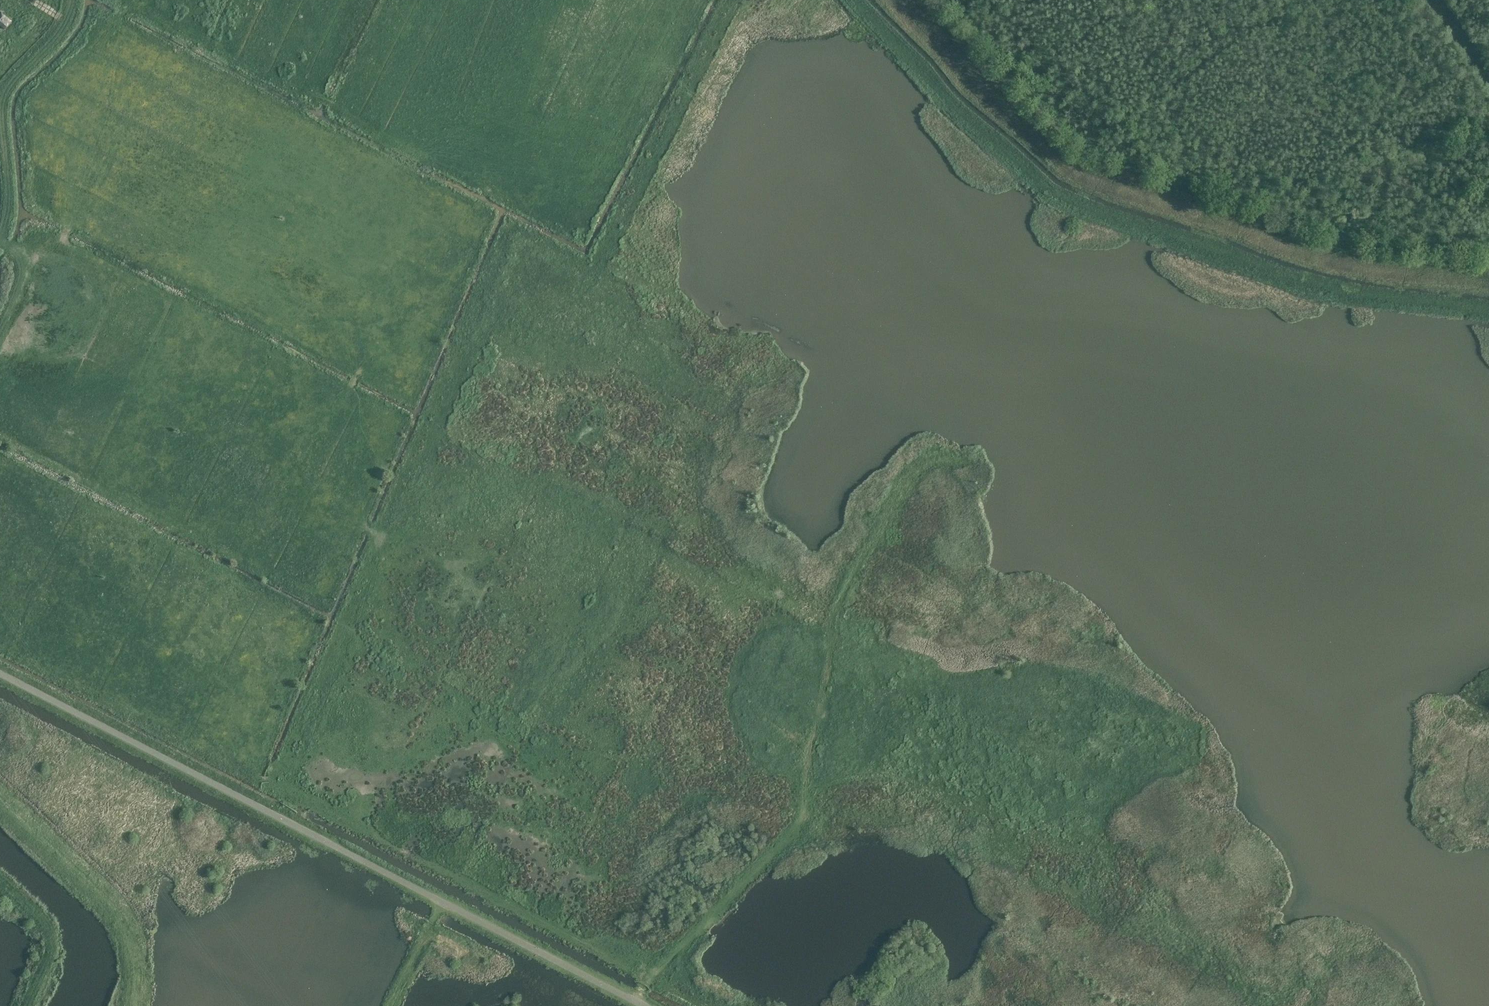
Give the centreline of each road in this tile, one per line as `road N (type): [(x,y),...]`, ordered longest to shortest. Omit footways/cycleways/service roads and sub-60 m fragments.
road 1 (track): [(802,821),(635,1000)]
road 2 (track): [(67,19),(5,92),(9,210),(0,236)]

